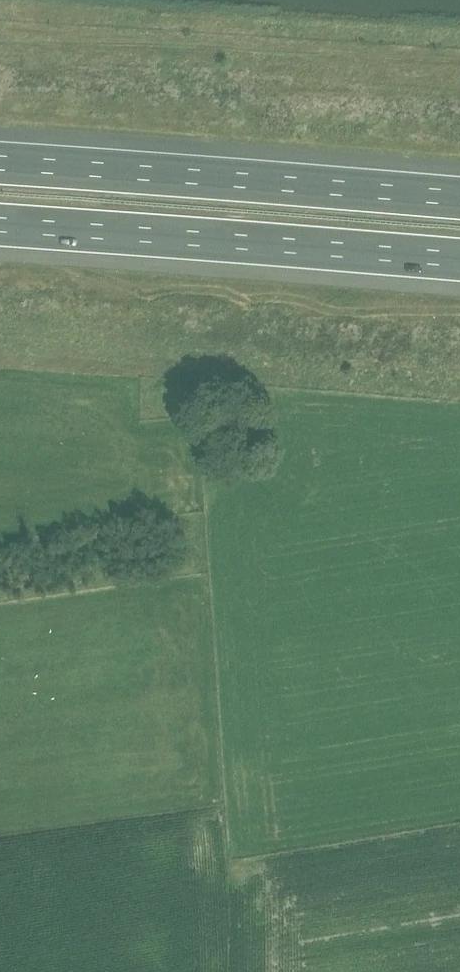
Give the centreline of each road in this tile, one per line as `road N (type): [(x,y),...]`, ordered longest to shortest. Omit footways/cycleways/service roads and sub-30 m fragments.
road 1 (motorway): [(459,199),(0,165)]
road 2 (motorway): [(0,225),(459,259)]

